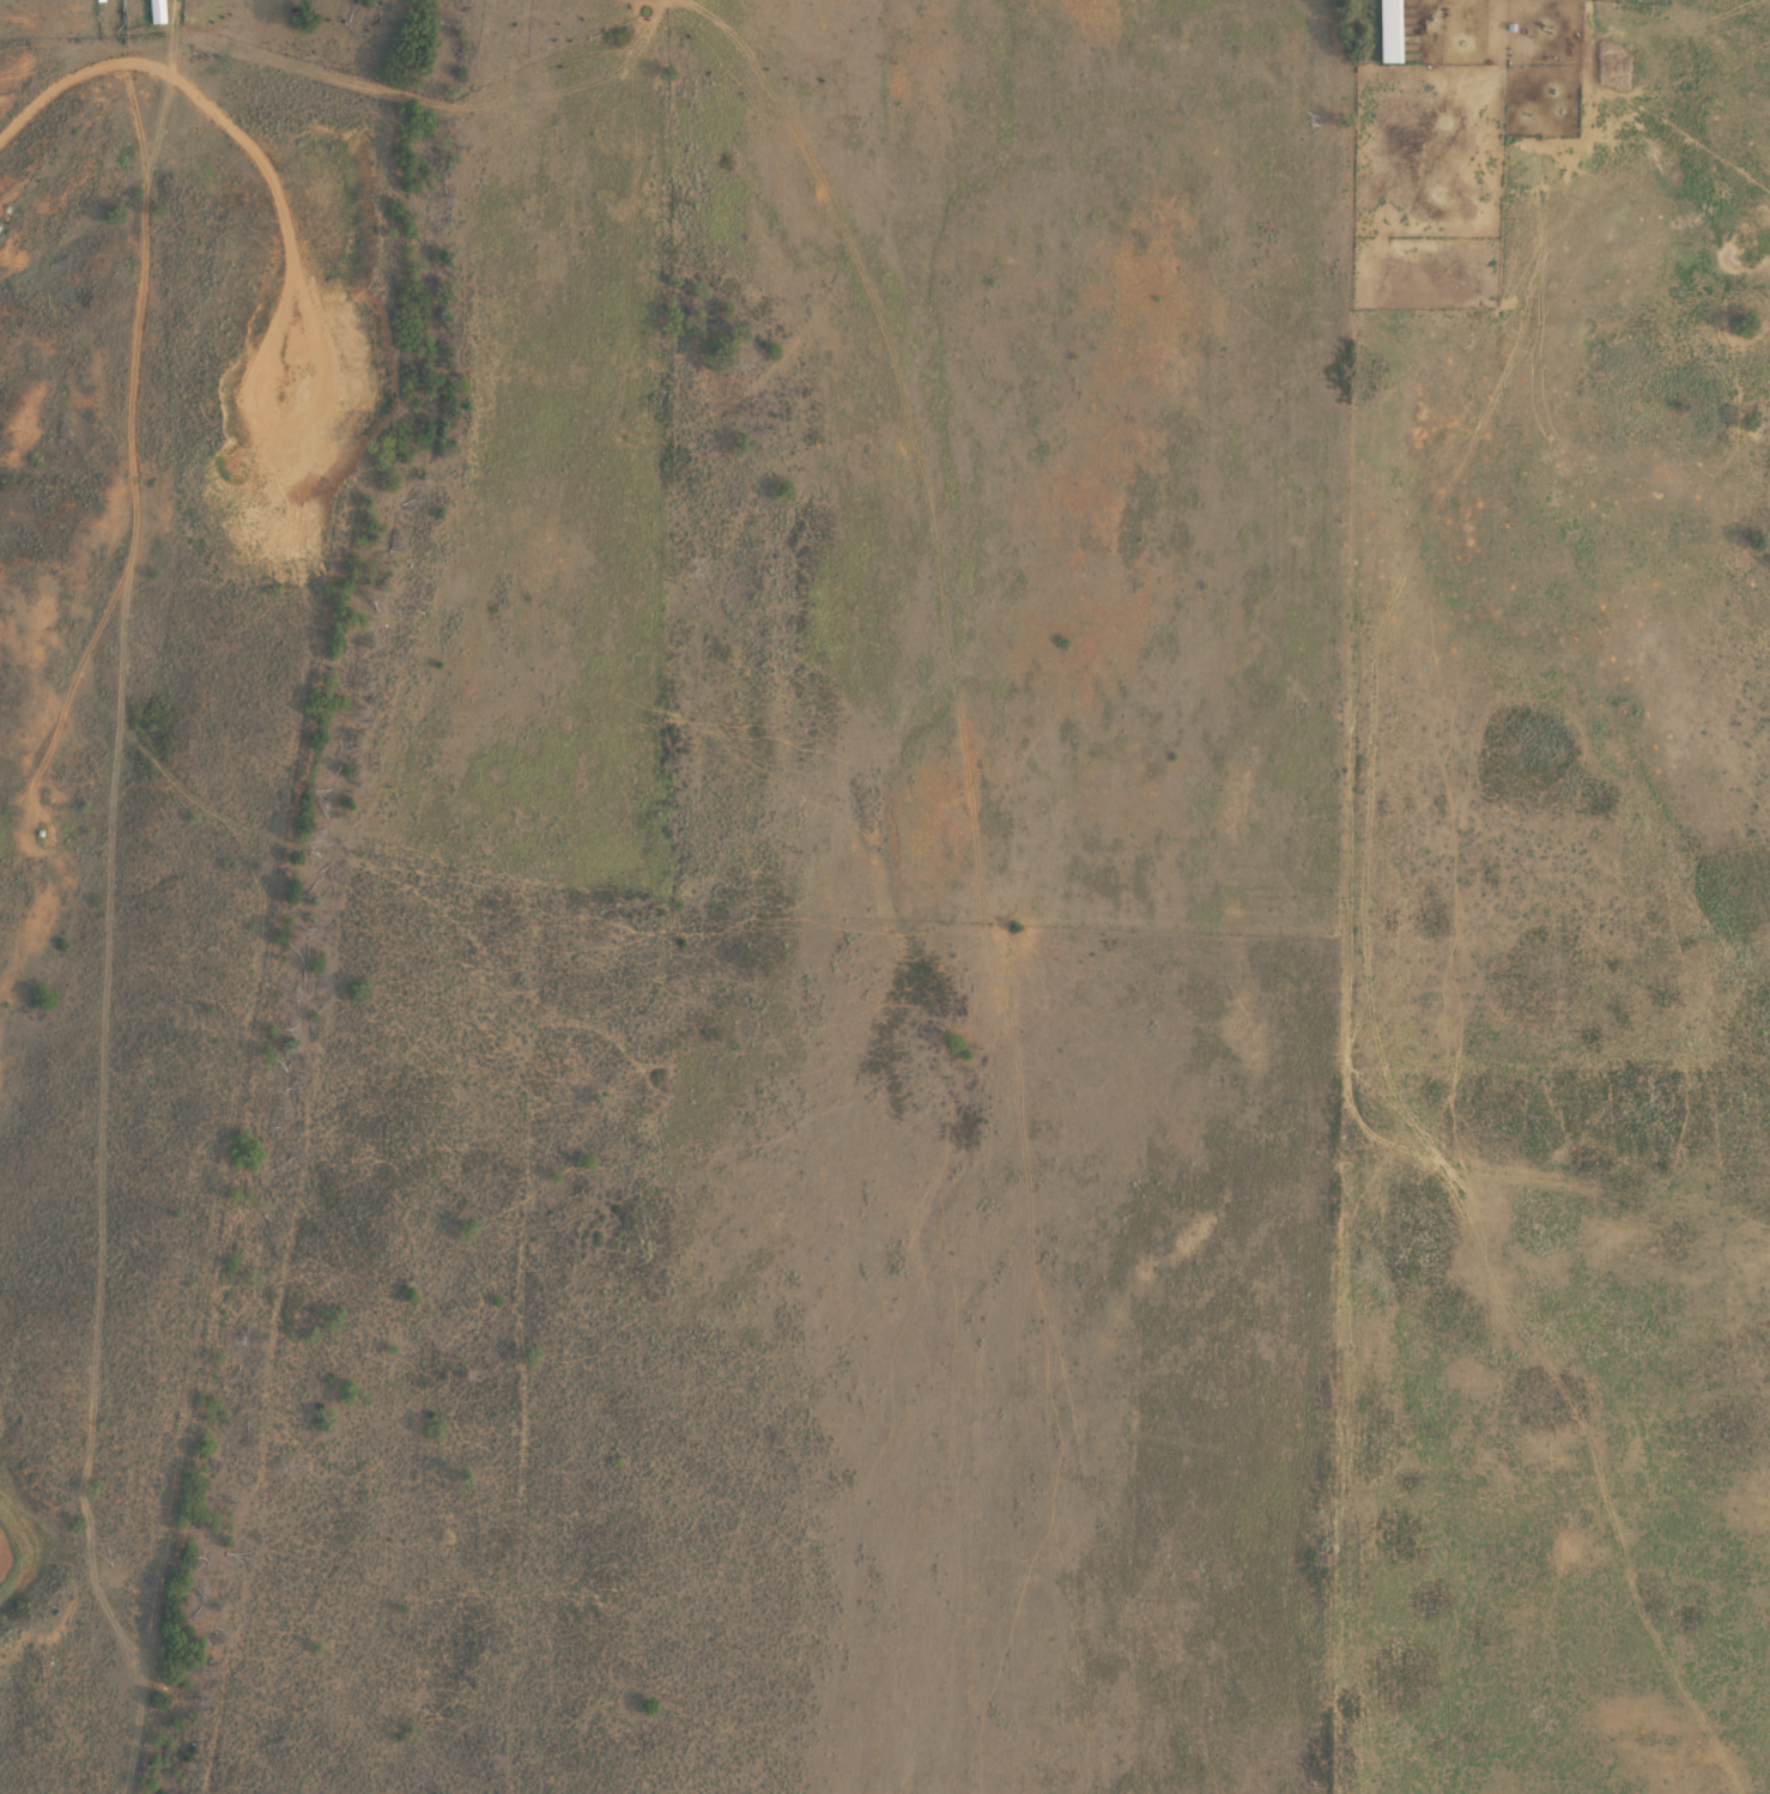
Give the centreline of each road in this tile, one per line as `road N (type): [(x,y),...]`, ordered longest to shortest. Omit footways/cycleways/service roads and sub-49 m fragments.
road 1 (residential): [(1380,1165),(1390,0)]
road 2 (residential): [(184,0),(131,92),(158,297),(146,472),(138,563),(113,655),(83,717)]
road 3 (residential): [(1769,1233),(1380,1165)]

